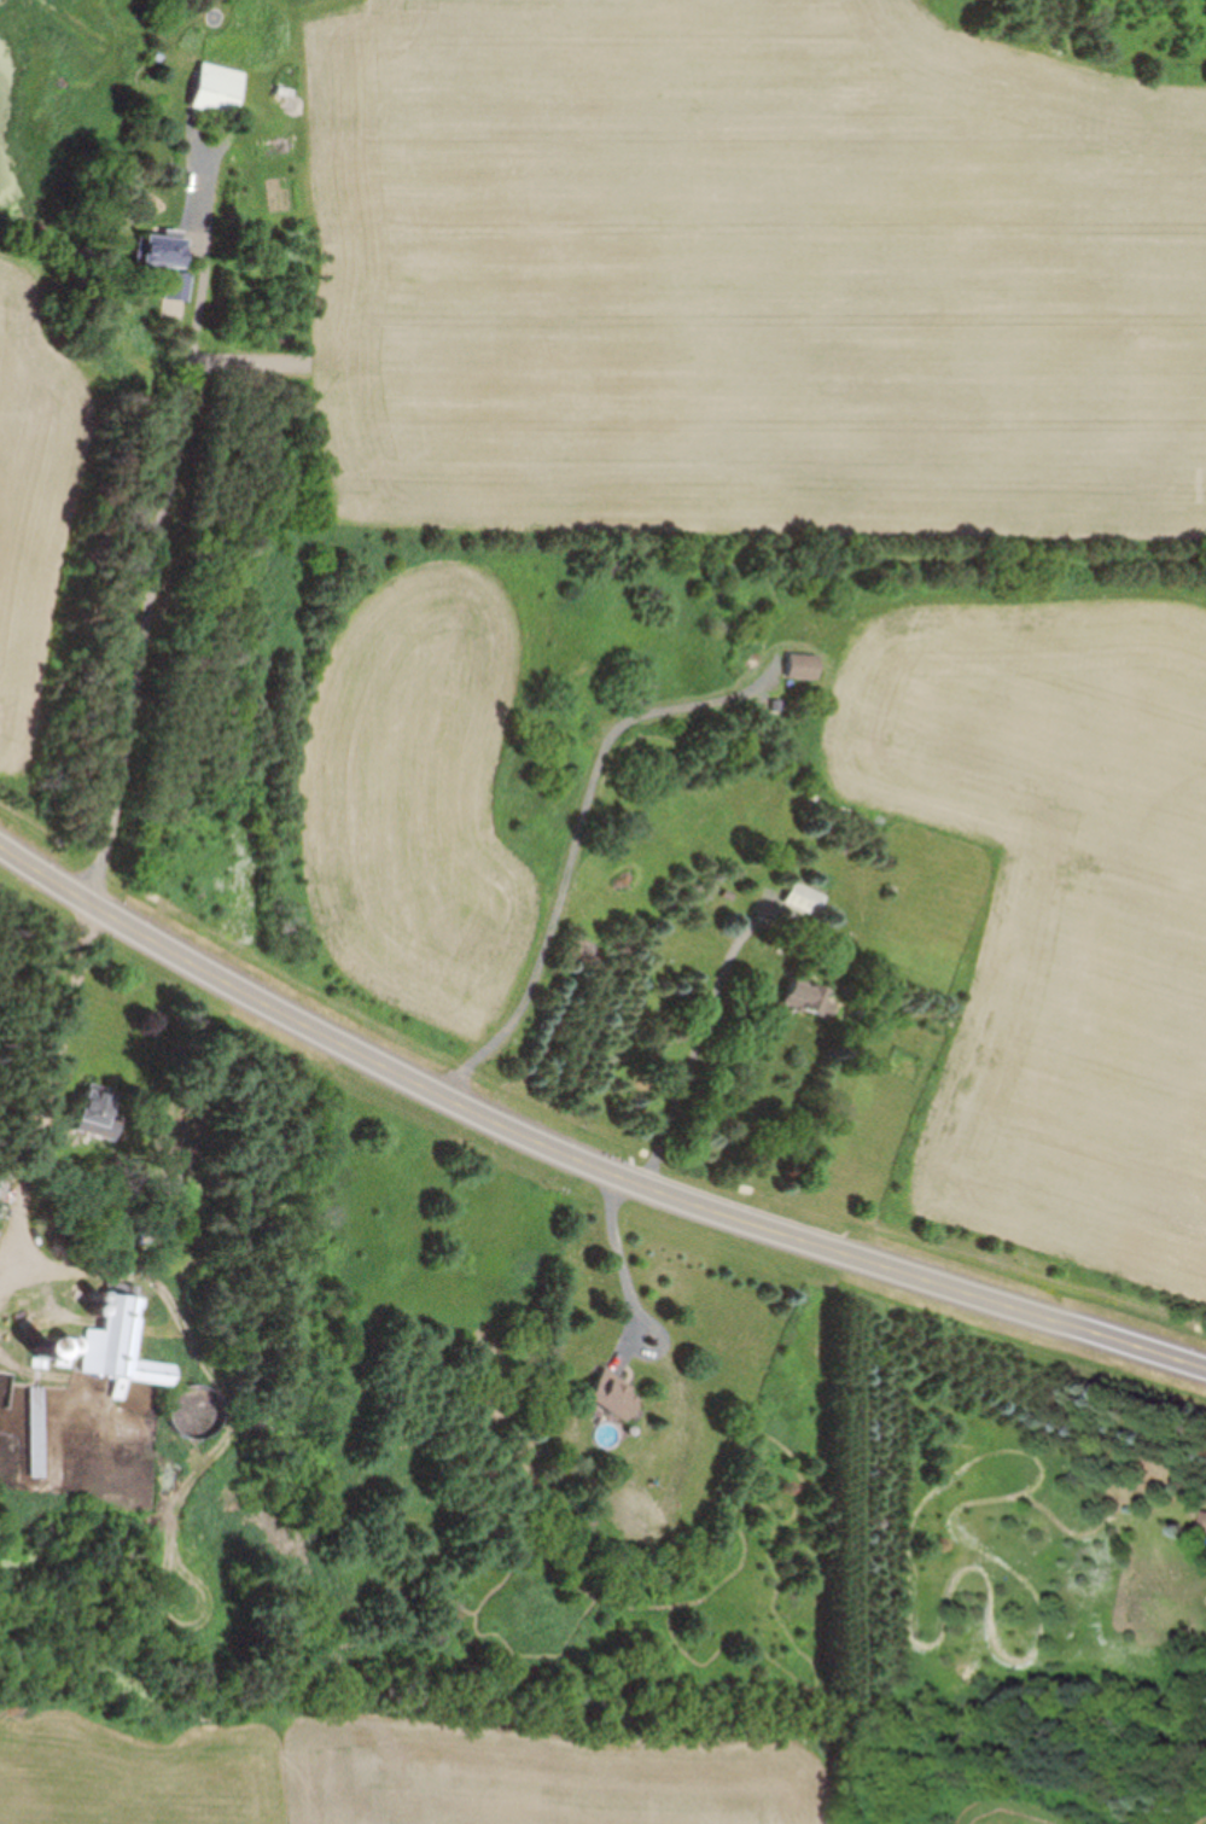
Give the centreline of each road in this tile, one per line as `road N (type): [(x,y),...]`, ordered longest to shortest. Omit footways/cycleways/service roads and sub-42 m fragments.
road 1 (residential): [(0,843),(264,1006),(522,1129),(649,1183),(1205,1373)]

